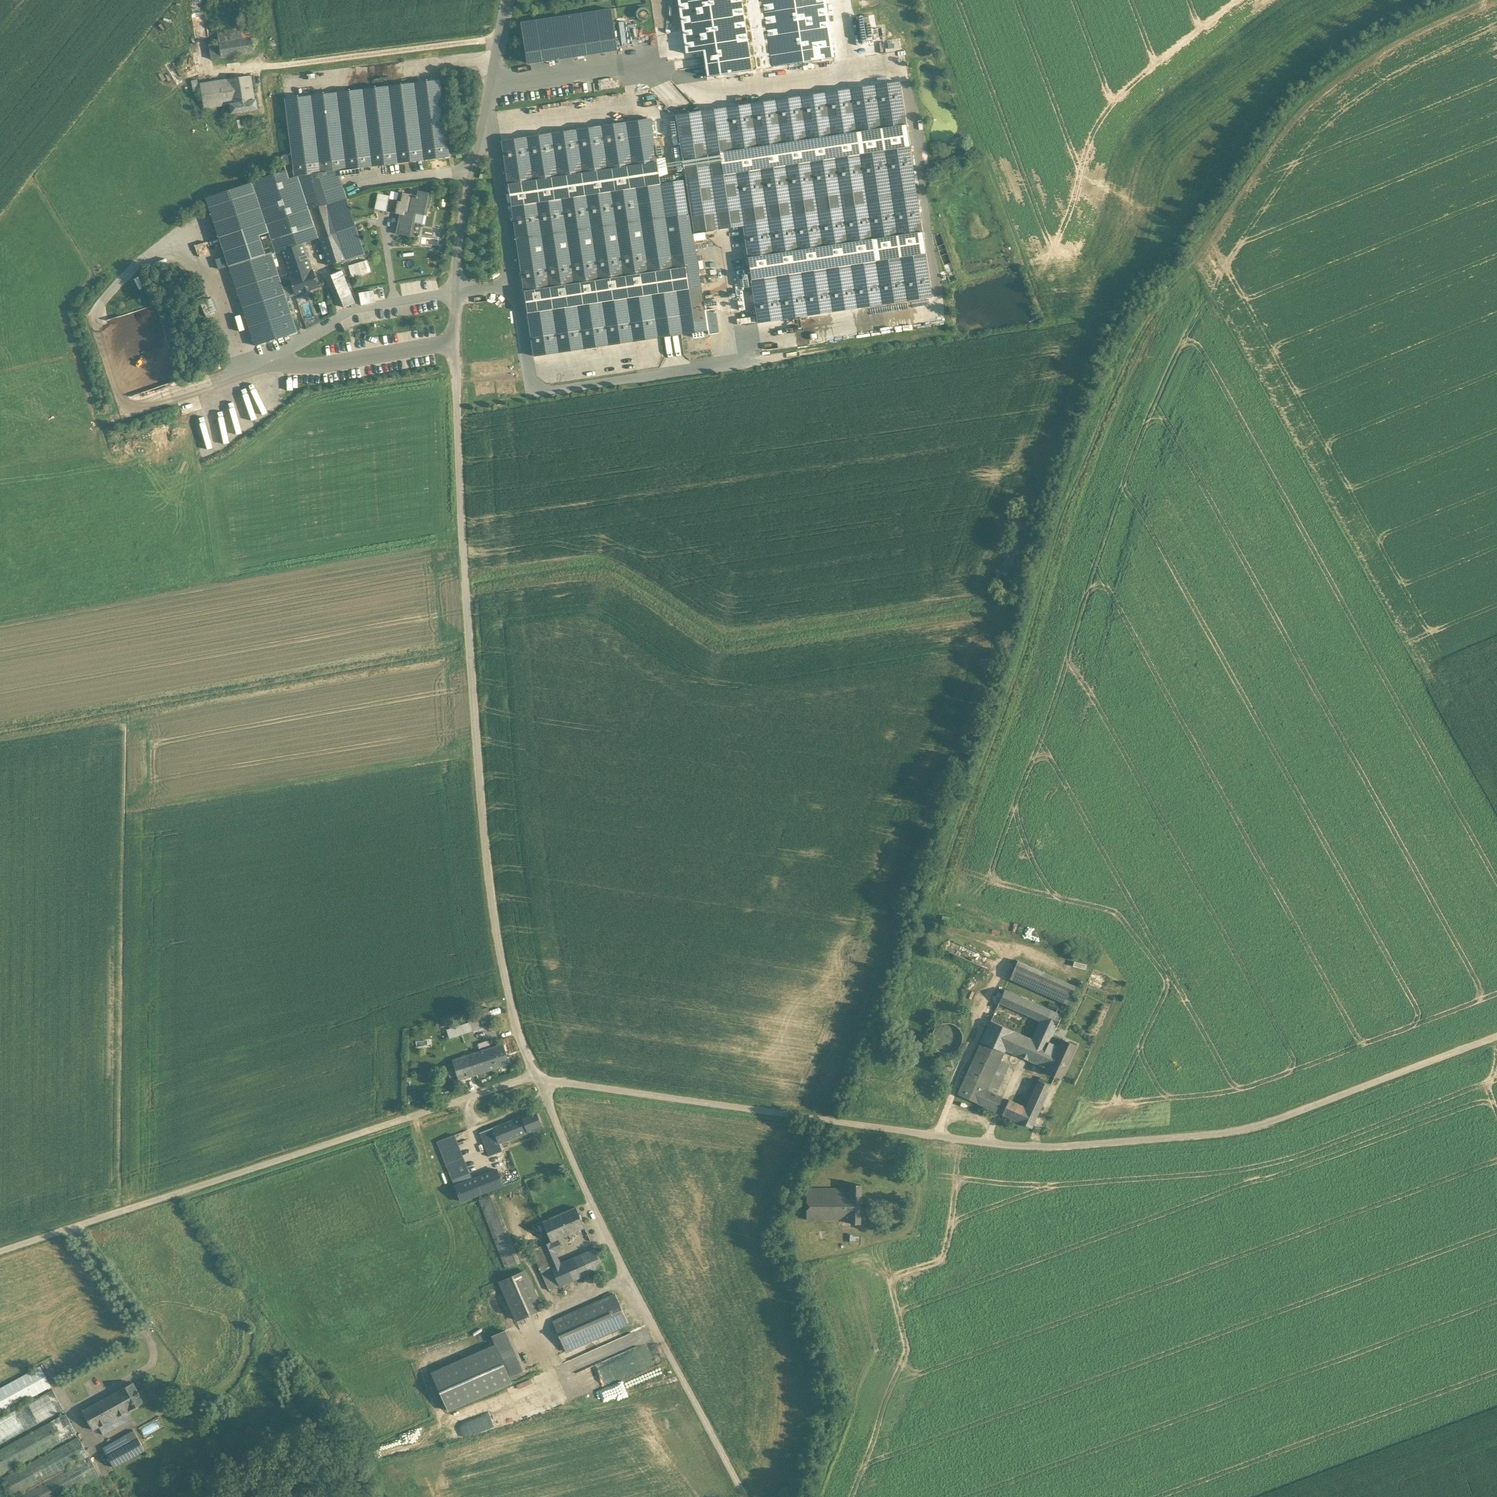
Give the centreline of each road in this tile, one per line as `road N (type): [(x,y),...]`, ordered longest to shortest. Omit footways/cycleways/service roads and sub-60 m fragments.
road 1 (unclassified): [(1496,1036),(1249,1128),(1027,1148),(538,1079),(496,932),(469,652),(455,347),(457,247),(510,0)]
road 2 (track): [(748,1496),(538,1079),(0,1251)]

